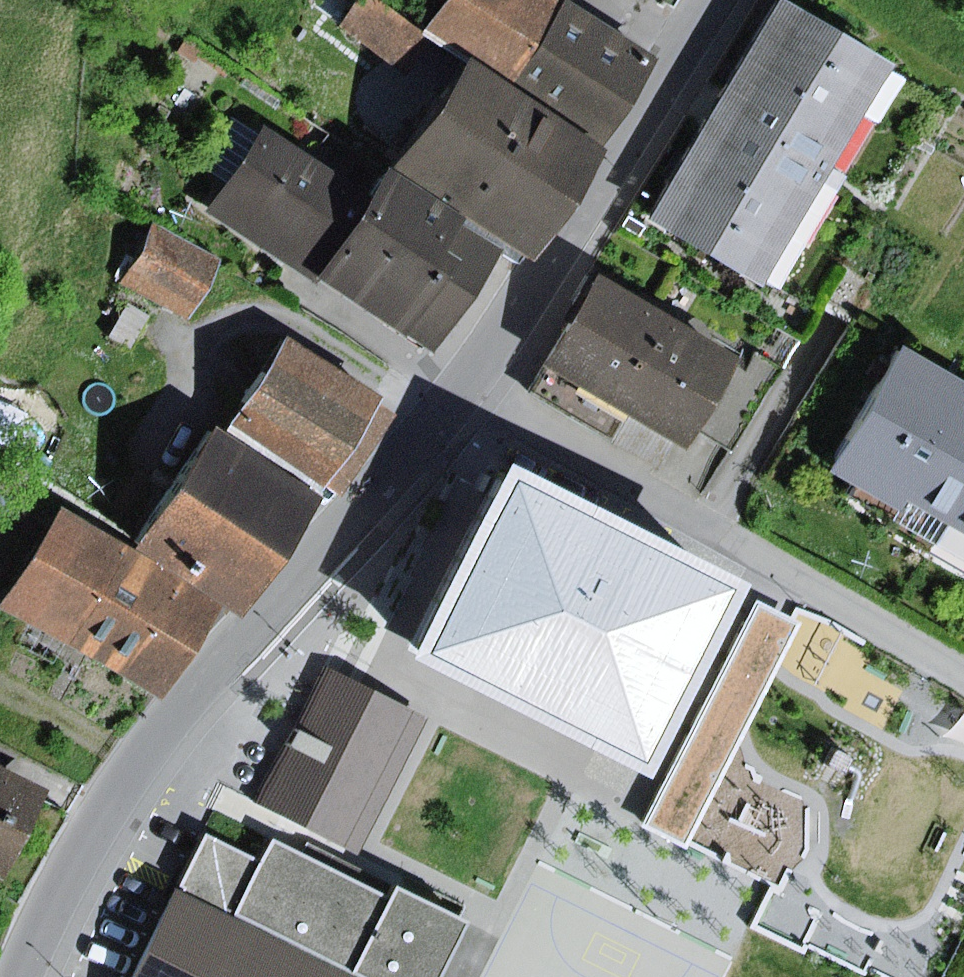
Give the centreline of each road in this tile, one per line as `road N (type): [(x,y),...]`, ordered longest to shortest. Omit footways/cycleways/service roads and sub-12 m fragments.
road 1 (tertiary): [(472,379),(160,728),(101,813),(21,976)]
road 2 (unclassified): [(472,379),(705,529),(963,677)]
road 3 (tertiary): [(719,0),(537,300),(472,379)]

